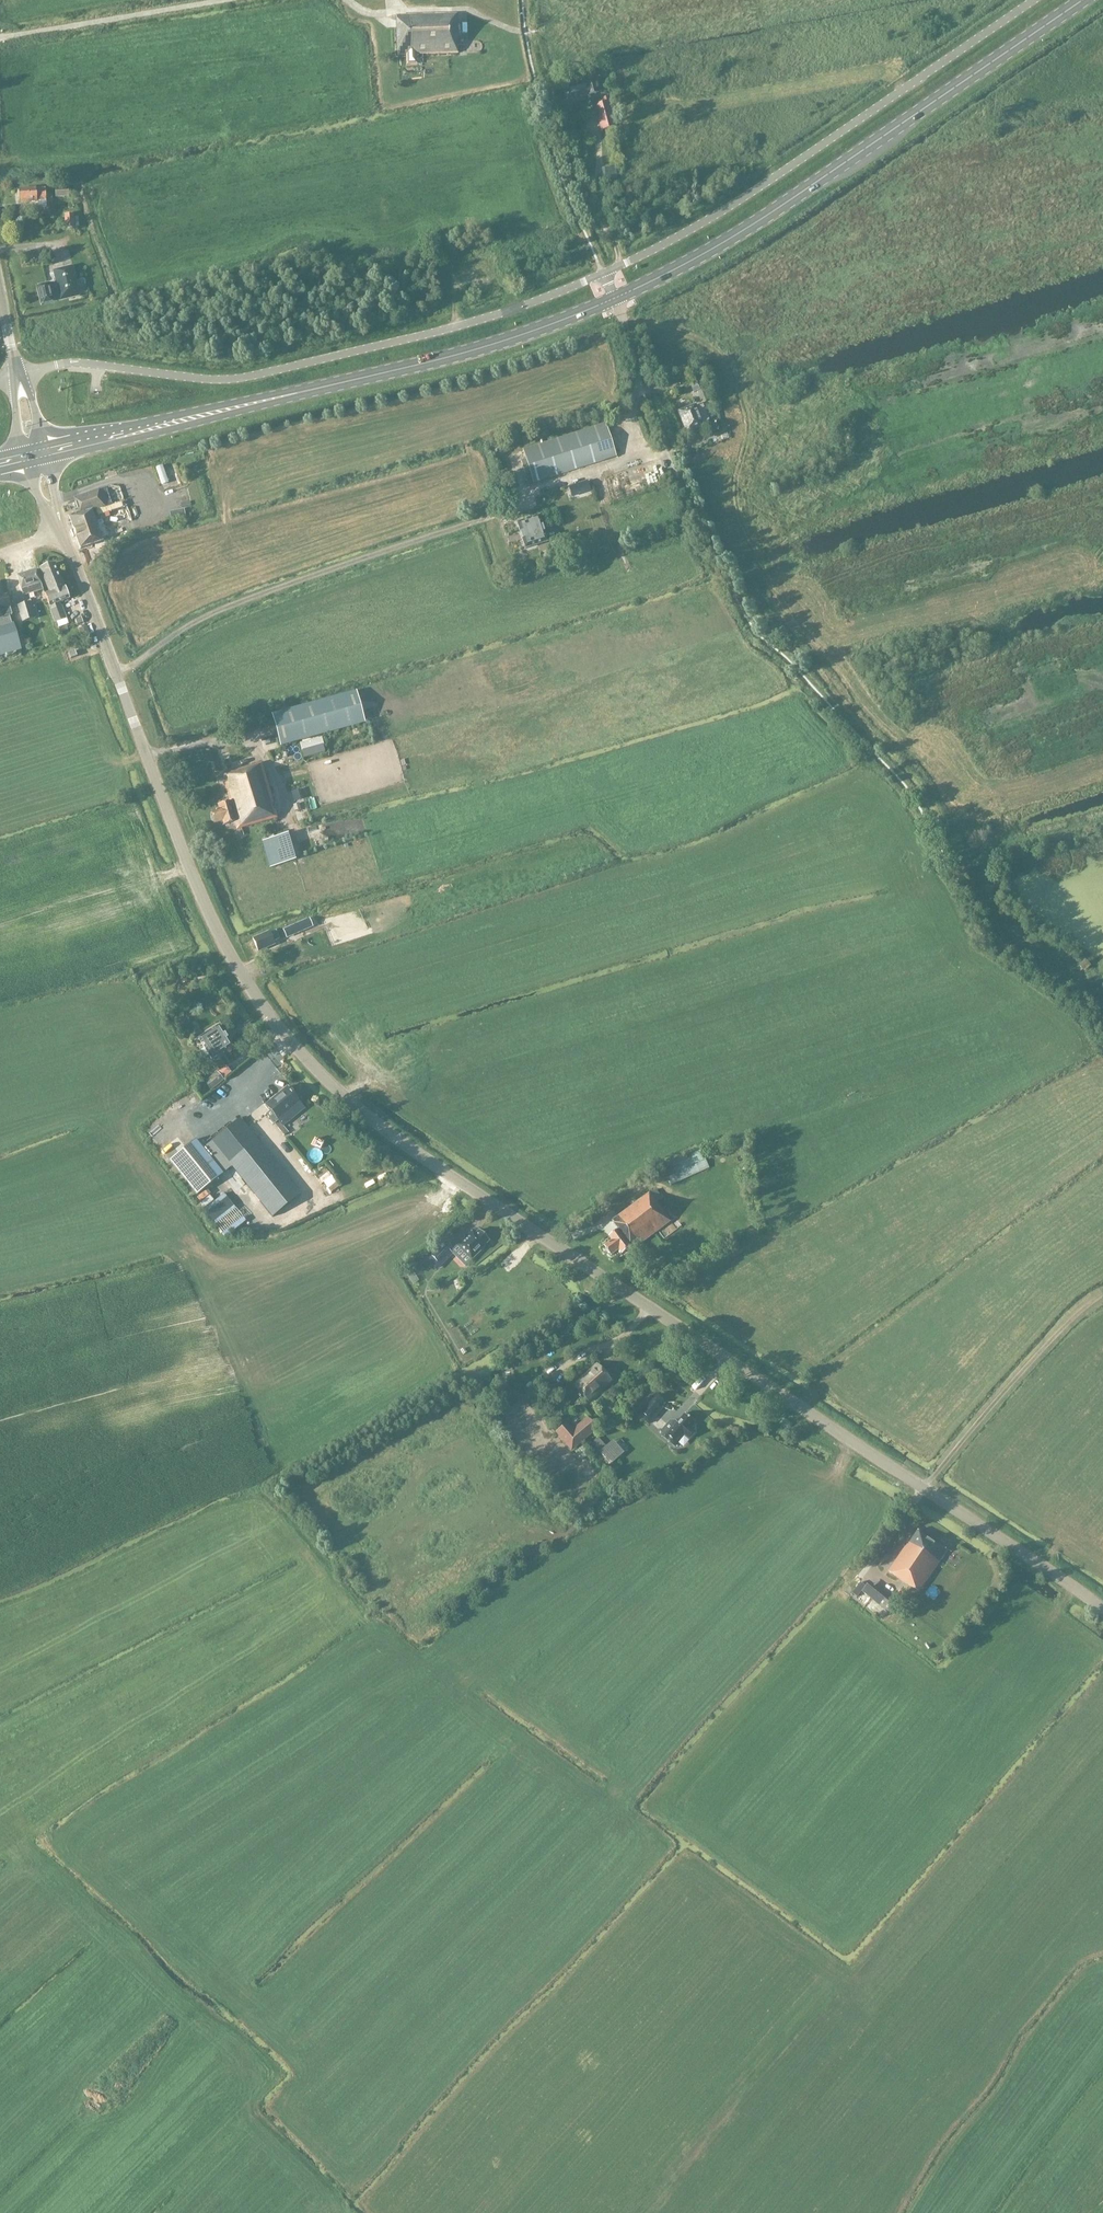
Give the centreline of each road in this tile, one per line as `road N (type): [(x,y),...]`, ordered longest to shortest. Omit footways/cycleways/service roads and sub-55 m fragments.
road 1 (tertiary): [(1102,1609),(432,1164),(315,1070),(258,1000),(220,935),(62,533)]
road 2 (unclassified): [(17,375),(74,363),(244,377),(475,321),(602,273)]
road 3 (primary): [(614,298),(768,215),(1083,0)]
road 4 (unclassified): [(602,273),(730,206),(1033,0)]
road 5 (track): [(497,516),(222,609),(115,672)]
road 6 (primary): [(295,394),(455,355),(614,298)]
road 7 (primary): [(47,459),(295,394)]
road 8 (primary): [(295,394),(44,446)]

